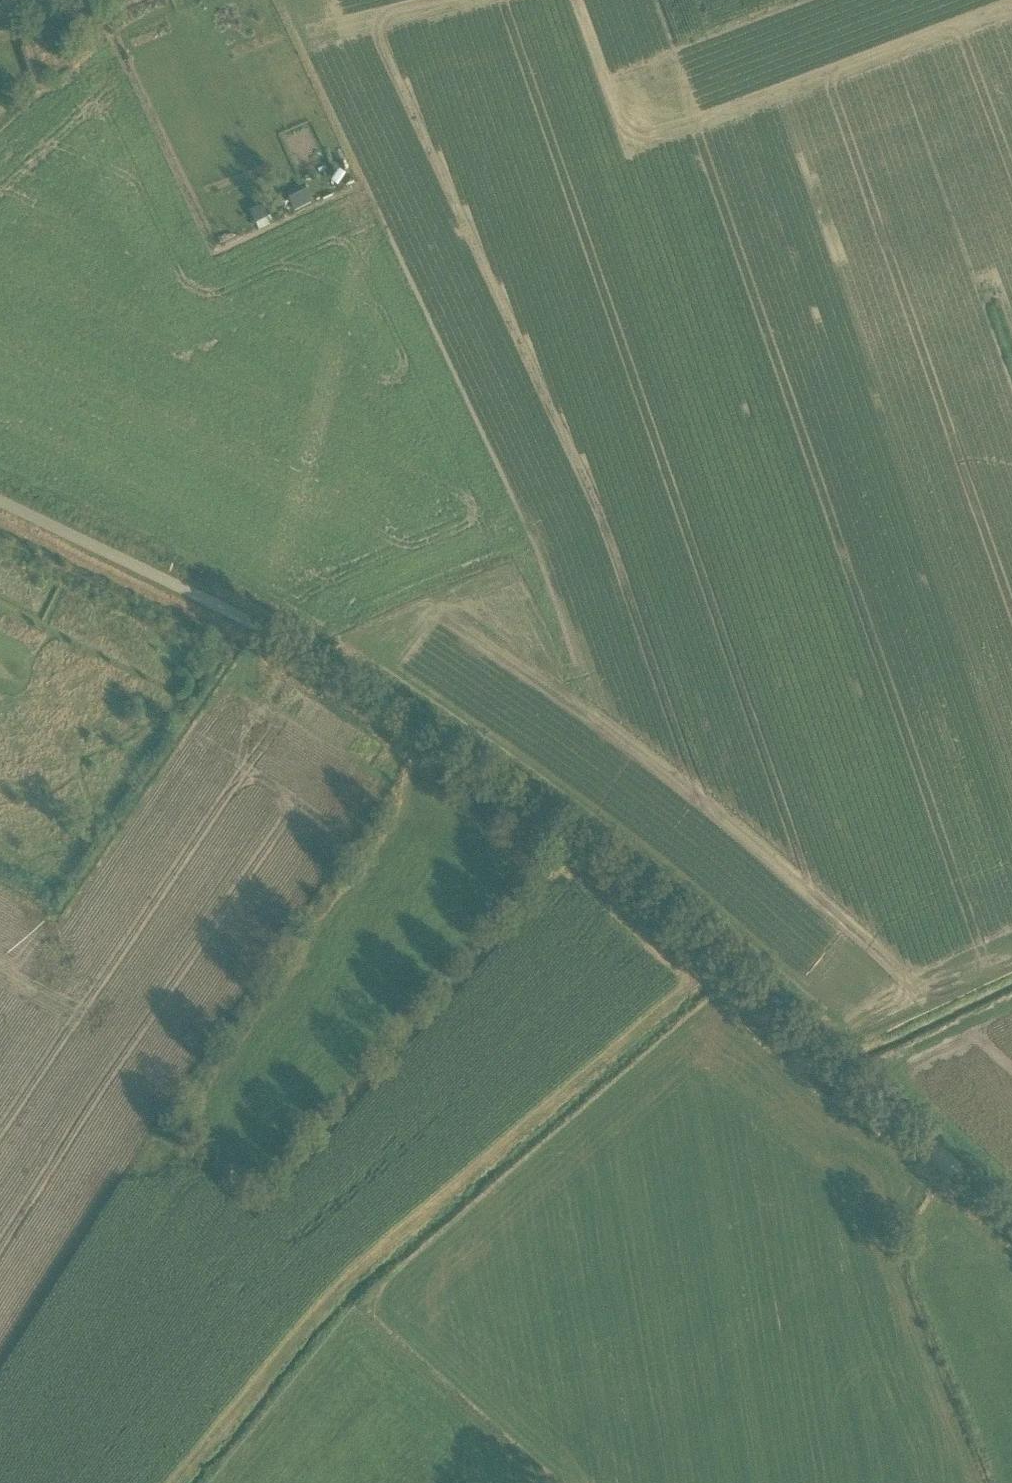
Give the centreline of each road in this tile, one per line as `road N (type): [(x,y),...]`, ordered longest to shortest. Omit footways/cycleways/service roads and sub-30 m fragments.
road 1 (unclassified): [(1011,1207),(669,903),(492,766),(307,652),(0,502)]

